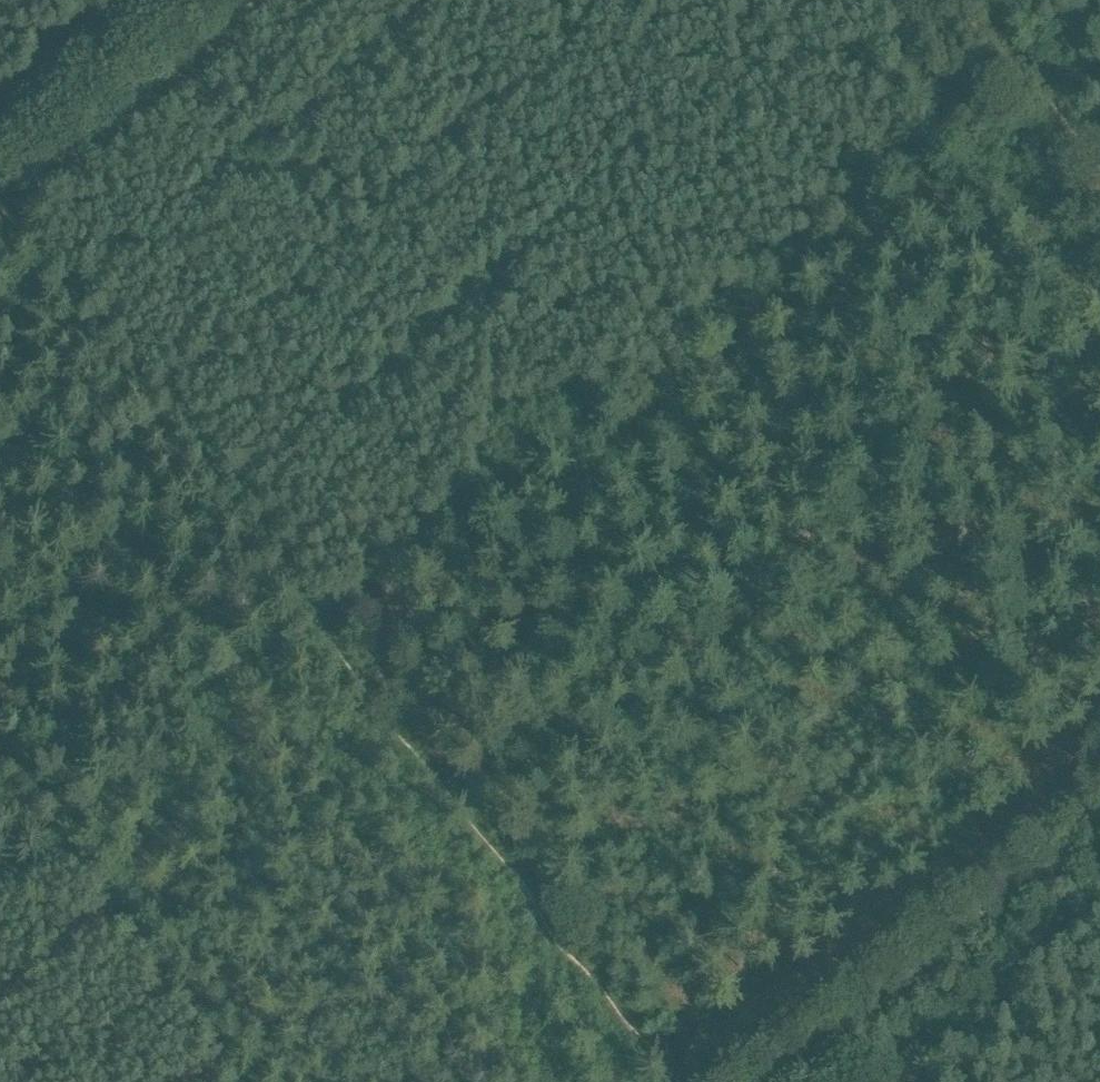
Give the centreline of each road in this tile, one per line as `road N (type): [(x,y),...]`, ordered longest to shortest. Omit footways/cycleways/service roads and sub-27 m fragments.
road 1 (track): [(0,204),(273,547),(375,704),(674,1081)]
road 2 (track): [(766,1081),(1099,817)]
road 3 (track): [(0,171),(215,0)]
road 4 (track): [(957,0),(996,62),(1038,88),(1099,167)]

